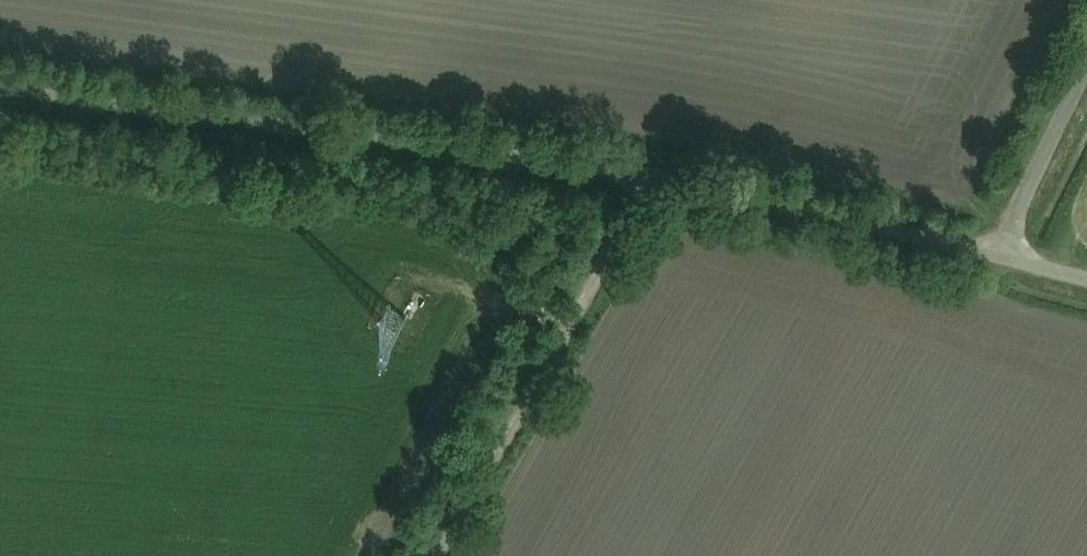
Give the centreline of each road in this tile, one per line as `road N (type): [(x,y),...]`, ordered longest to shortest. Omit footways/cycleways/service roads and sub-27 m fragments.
road 1 (track): [(998,259),(657,172),(0,88)]
road 2 (track): [(657,172),(439,555)]
road 3 (track): [(998,259),(1086,73)]

